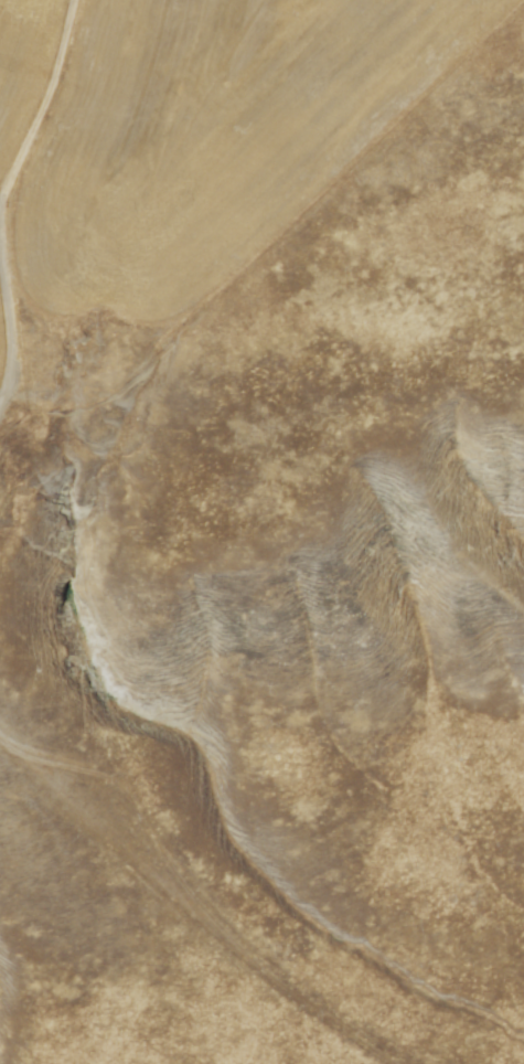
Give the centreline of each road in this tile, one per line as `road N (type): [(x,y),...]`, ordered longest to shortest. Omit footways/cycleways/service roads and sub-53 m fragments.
road 1 (track): [(68,0),(6,195),(10,345),(0,406)]

